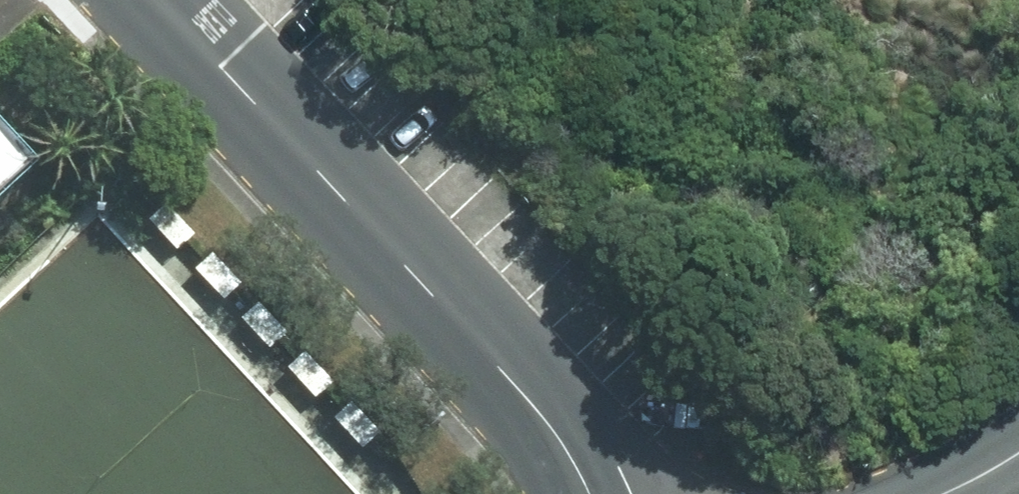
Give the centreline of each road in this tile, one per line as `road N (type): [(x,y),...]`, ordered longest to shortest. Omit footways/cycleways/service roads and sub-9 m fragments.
road 1 (residential): [(186,0),(522,371),(566,423),(605,493)]

